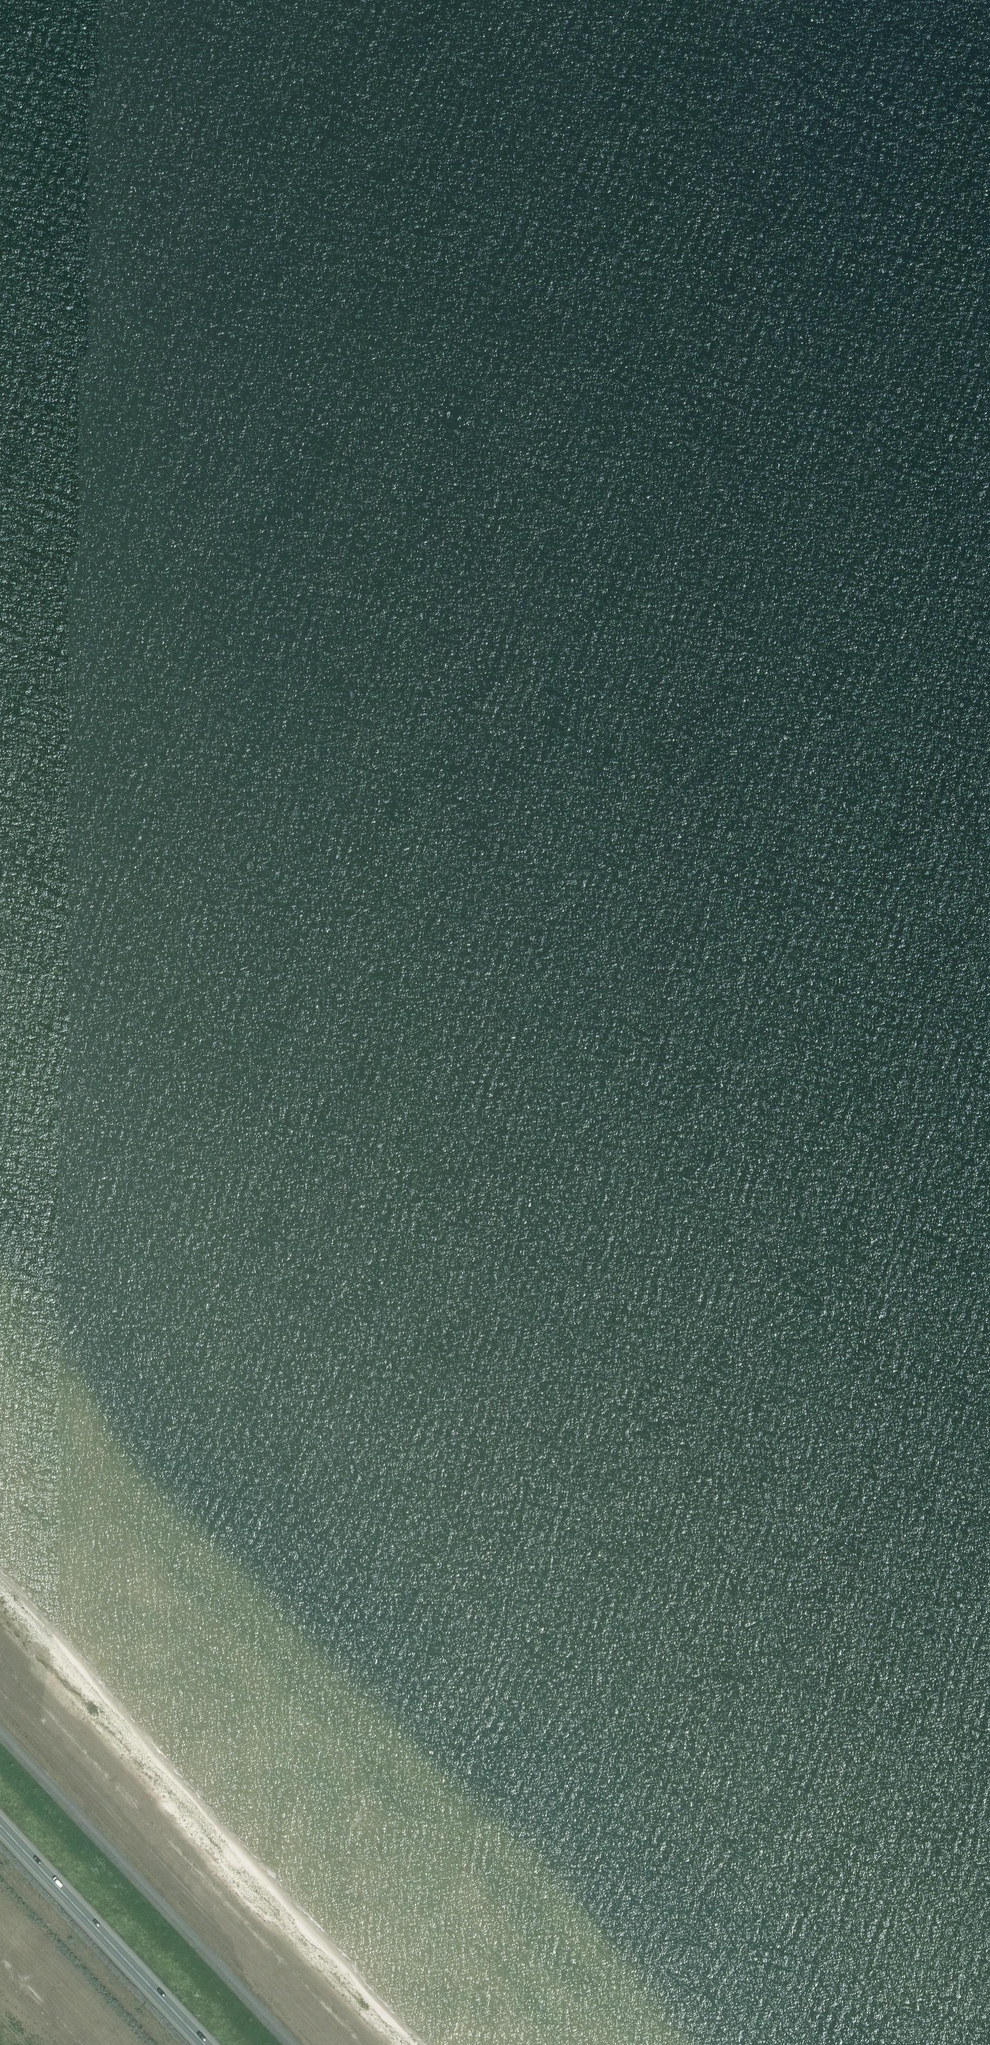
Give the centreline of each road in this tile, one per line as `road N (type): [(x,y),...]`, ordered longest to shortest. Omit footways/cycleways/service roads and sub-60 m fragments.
road 1 (trunk): [(205,2044),(0,1825)]

